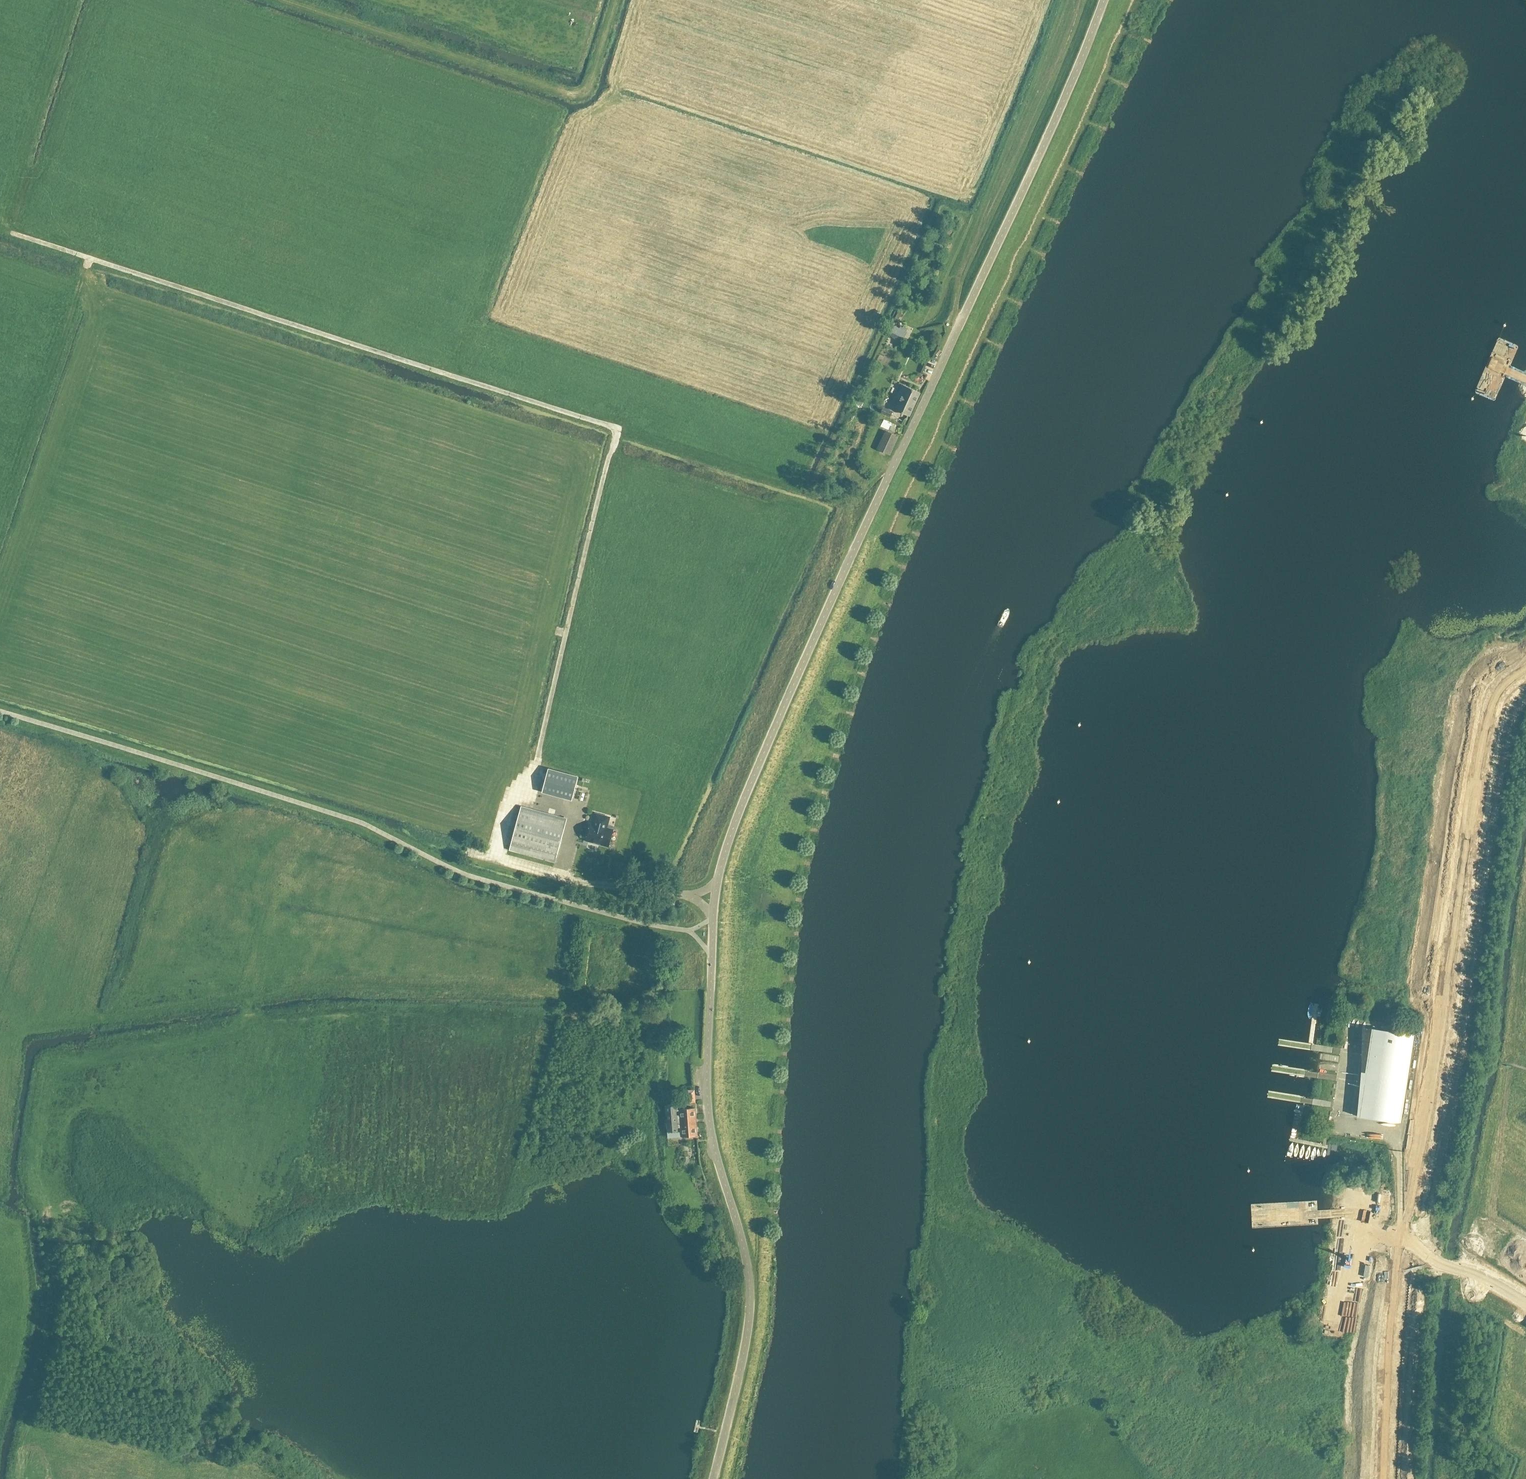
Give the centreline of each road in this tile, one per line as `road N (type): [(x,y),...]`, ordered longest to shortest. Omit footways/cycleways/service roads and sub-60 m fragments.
road 1 (unclassified): [(714,1478),(750,1305),(708,1099),(713,918),(723,859),(802,665),(1104,0)]
road 2 (track): [(12,233),(616,429),(535,767)]
road 3 (unclassified): [(1382,1478),(1400,1234)]

